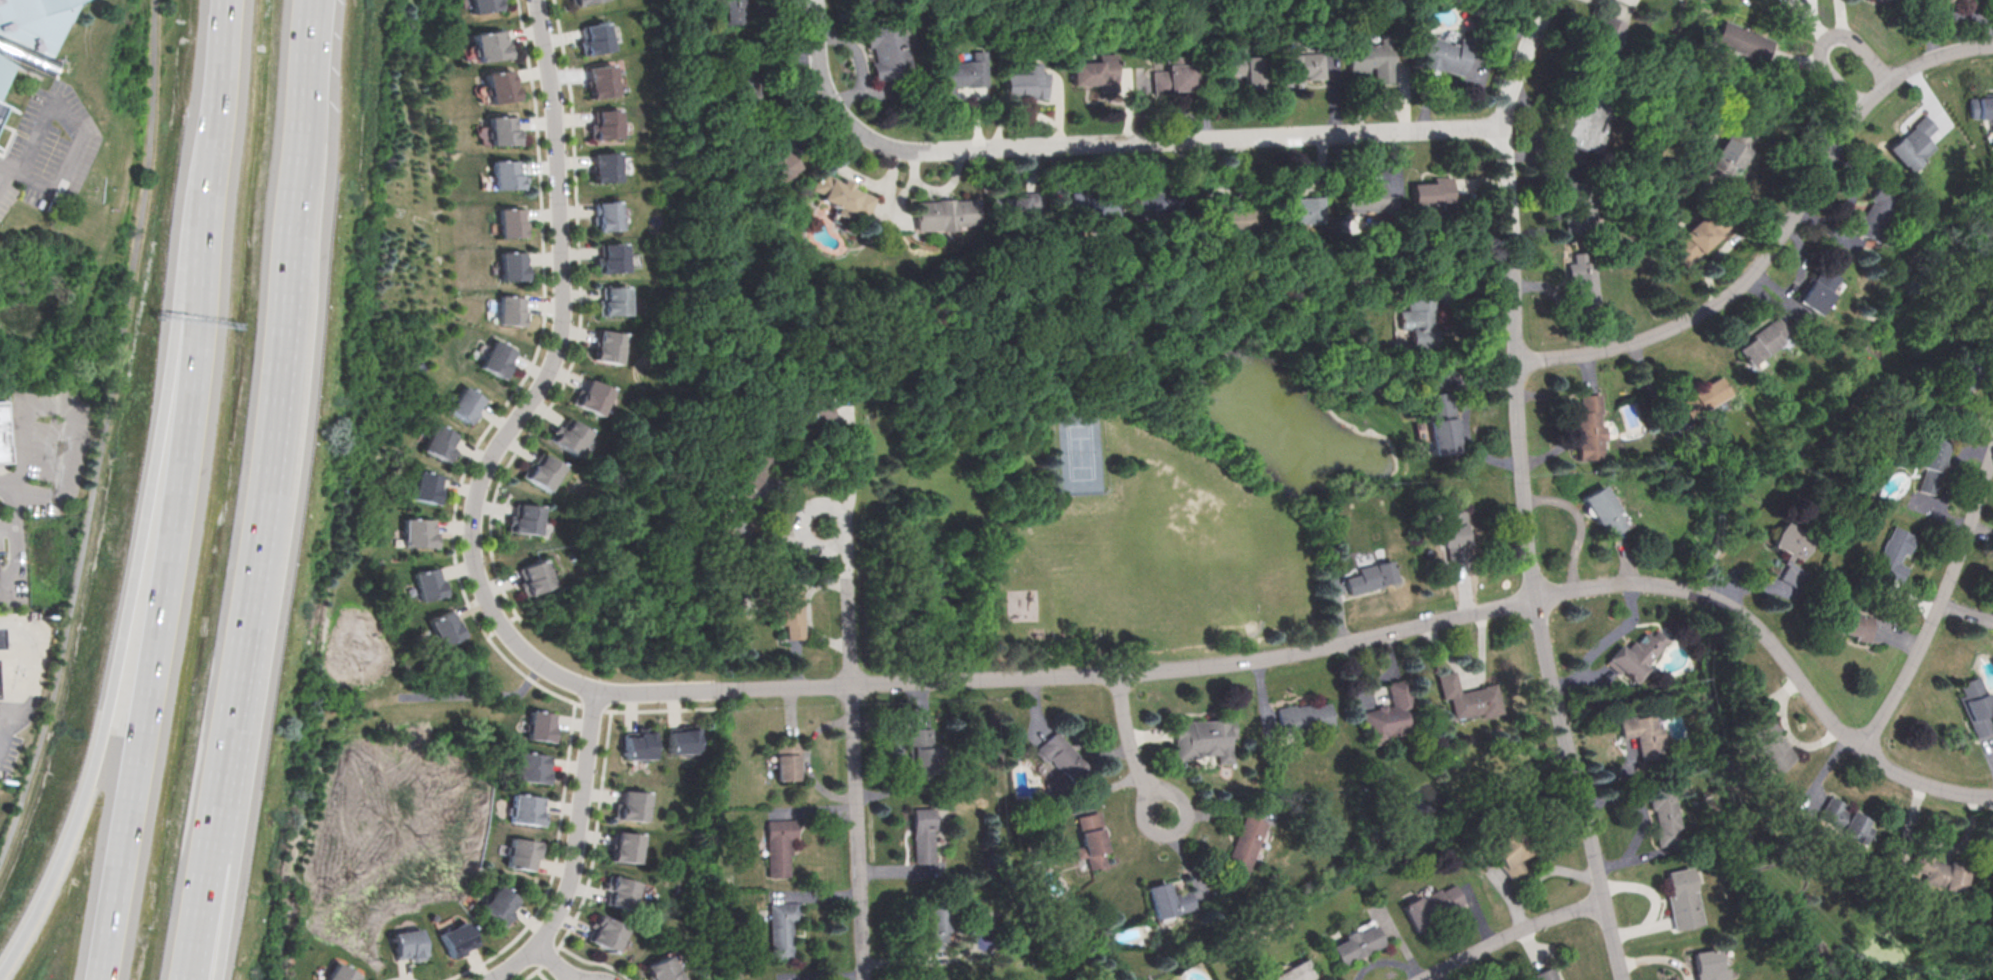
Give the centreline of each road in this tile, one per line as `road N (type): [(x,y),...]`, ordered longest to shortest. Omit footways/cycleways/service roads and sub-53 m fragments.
road 1 (residential): [(1992,795),(1951,793),(1903,773),(1843,730),(1744,615),(1658,584),(1581,587),(1228,664),(850,685),(592,689)]
road 2 (residential): [(1624,979),(1535,599),(1521,465),(1507,126),(1555,0)]
road 3 (residential): [(1507,126),(904,149),(879,142),(834,100),(820,0)]
road 4 (residential): [(534,0),(552,99),(560,322),(547,370),(481,477),(472,556),(506,633),(545,669),(592,689)]
road 5 (motorway): [(192,316),(167,369),(91,758),(51,883),(0,974)]
road 6 (motorway): [(192,316),(188,402),(102,979)]
road 7 (residential): [(1992,46),(1936,57),(1877,94),(1839,137),(1773,249),(1722,302),(1655,336),(1515,362)]
road 8 (motorway): [(264,450),(314,0)]
road 9 (motorway): [(215,811),(264,450)]
road 10 (residential): [(1864,747),(1946,609),(1992,459)]
road 11 (residential): [(592,689),(563,893),(533,946),(495,979)]
road 12 (residential): [(862,979),(850,685)]
road 13 (motorway): [(222,117),(192,316)]
road 14 (residential): [(1604,900),(1539,921),(1420,979)]
road 15 (residential): [(1891,83),(1842,39),(1818,42),(1813,55),(1859,114)]
road 16 (motorway): [(181,979),(215,811)]
road 17 (residential): [(850,685),(848,555),(822,523)]
road 18 (motorway): [(200,979),(215,811)]
road 19 (residential): [(1117,674),(1132,751),(1164,816)]

